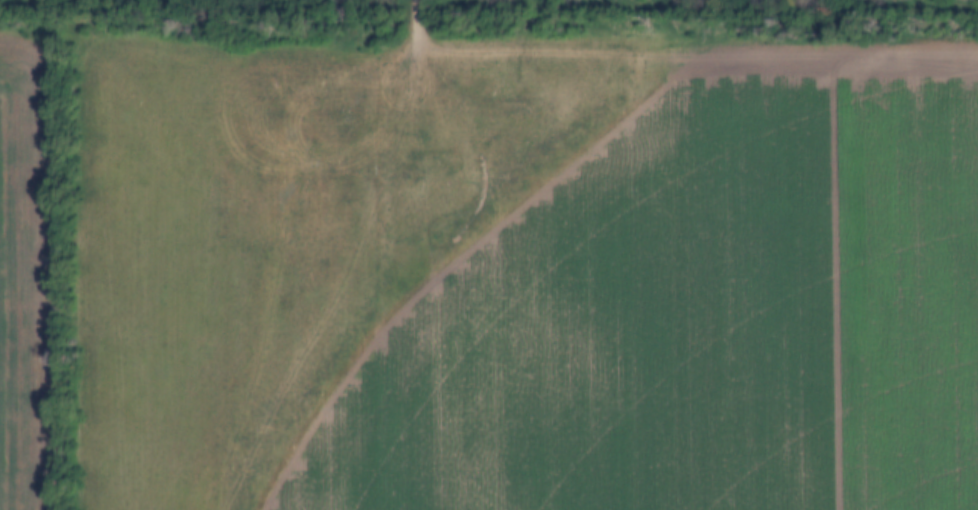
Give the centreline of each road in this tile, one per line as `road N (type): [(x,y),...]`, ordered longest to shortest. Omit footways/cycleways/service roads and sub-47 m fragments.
road 1 (track): [(415,0),(417,32),(434,45),(977,47)]

